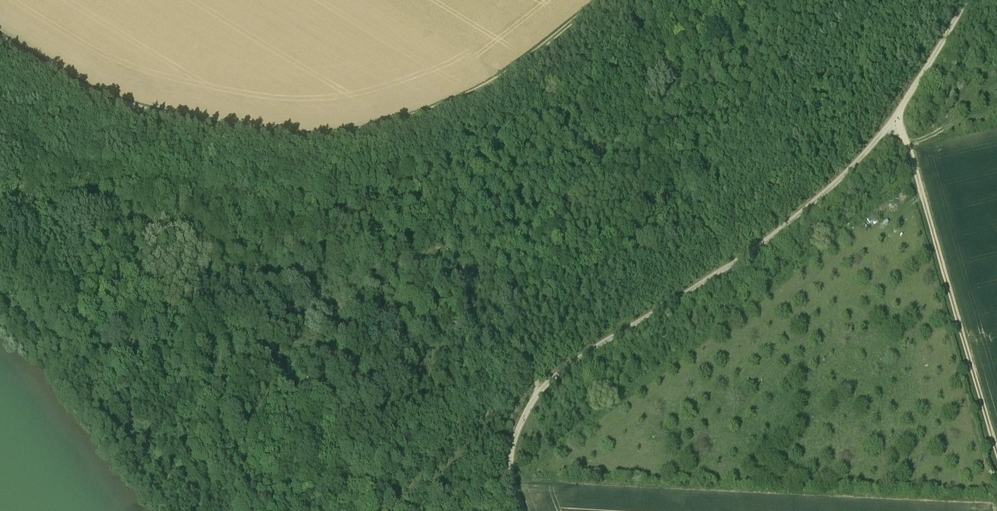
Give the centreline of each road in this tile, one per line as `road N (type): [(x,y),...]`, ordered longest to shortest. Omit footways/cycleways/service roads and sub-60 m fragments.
road 1 (track): [(967,0),(895,120),(836,186),(544,390)]
road 2 (track): [(601,0),(518,68),(430,114),(342,137),(277,138)]
road 3 (track): [(996,452),(895,120)]
road 4 (track): [(277,138),(143,114),(0,40)]
road 5 (track): [(522,510),(511,462),(544,390)]

